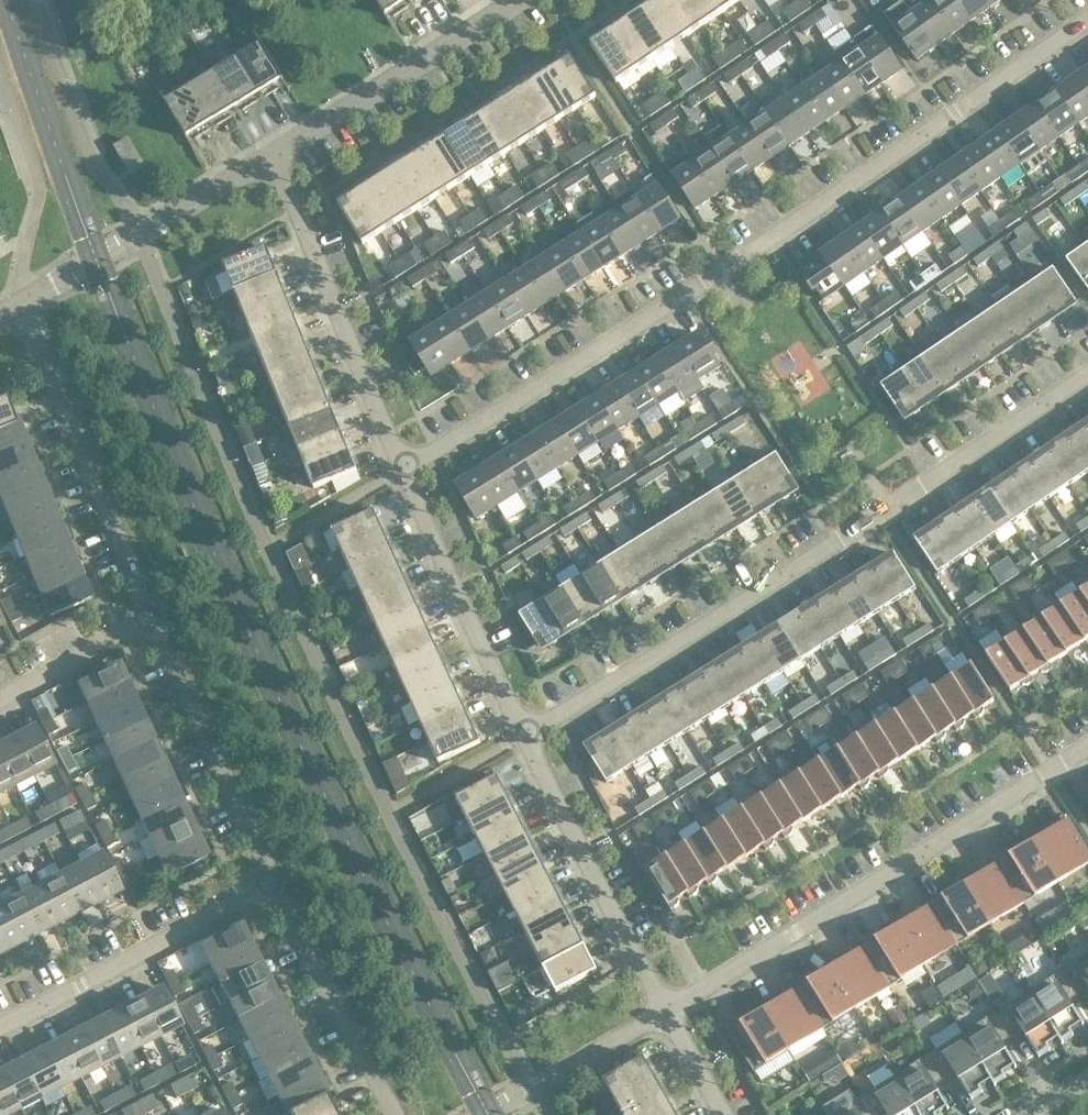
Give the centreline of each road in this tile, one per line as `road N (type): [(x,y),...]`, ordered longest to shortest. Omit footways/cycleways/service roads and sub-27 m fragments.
road 1 (residential): [(405,469),(1087,17)]
road 2 (residential): [(527,732),(1087,380)]
road 3 (residential): [(670,1013),(1087,754)]
road 4 (residential): [(148,624),(20,307)]
road 5 (residential): [(405,469),(267,175)]
road 6 (residential): [(670,1013),(527,732)]
road 7 (residential): [(517,0),(267,175)]
road 8 (residential): [(0,1025),(271,885)]
road 9 (residential): [(527,732),(405,469)]
road 10 (residential): [(271,885),(148,624)]
road 11 (residential): [(267,175),(20,307)]
road 12 (residential): [(396,1114),(271,885)]
road 13 (residential): [(490,1114),(670,1013)]
road 14 (residential): [(0,703),(148,624)]

